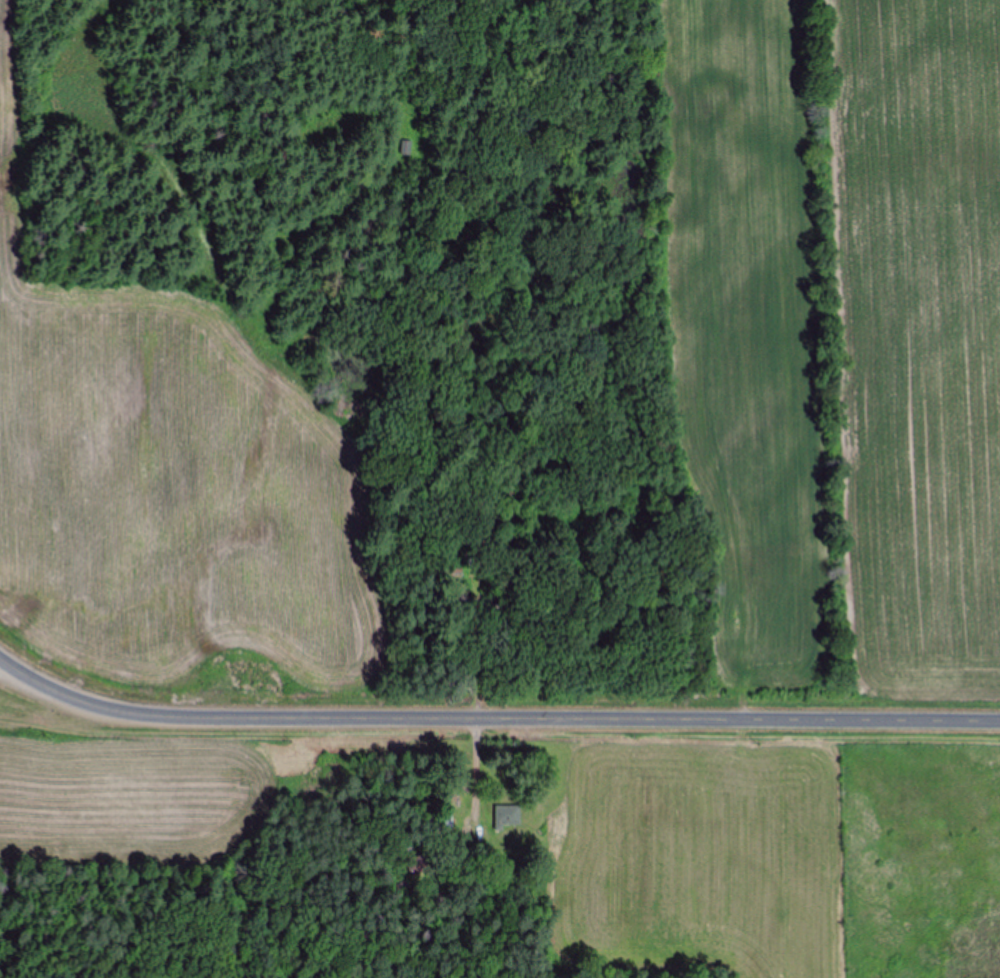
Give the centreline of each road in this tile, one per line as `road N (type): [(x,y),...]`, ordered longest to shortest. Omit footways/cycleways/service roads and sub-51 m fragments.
road 1 (secondary): [(999,722),(179,718),(73,699),(0,659)]

